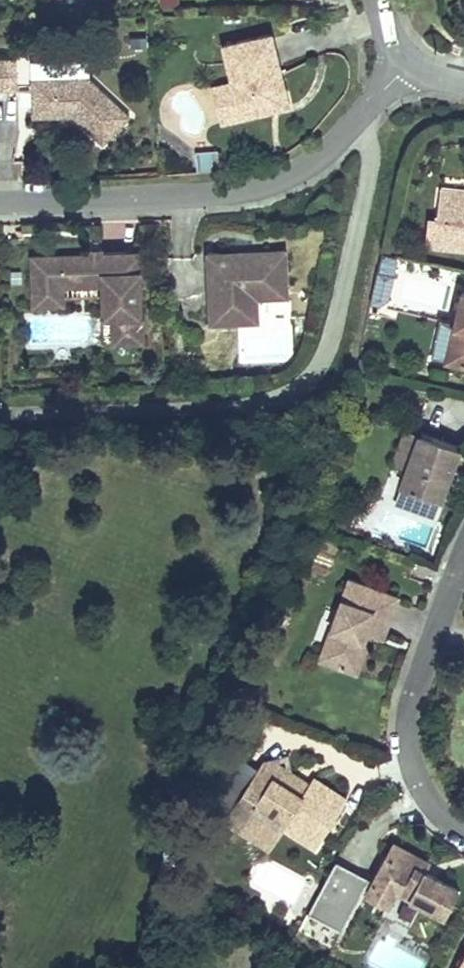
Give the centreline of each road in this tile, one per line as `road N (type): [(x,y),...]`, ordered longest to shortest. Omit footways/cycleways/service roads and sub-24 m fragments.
road 1 (residential): [(410,61),(324,149),(247,191),(0,203)]
road 2 (residential): [(463,573),(415,707),(417,784),(463,832)]

